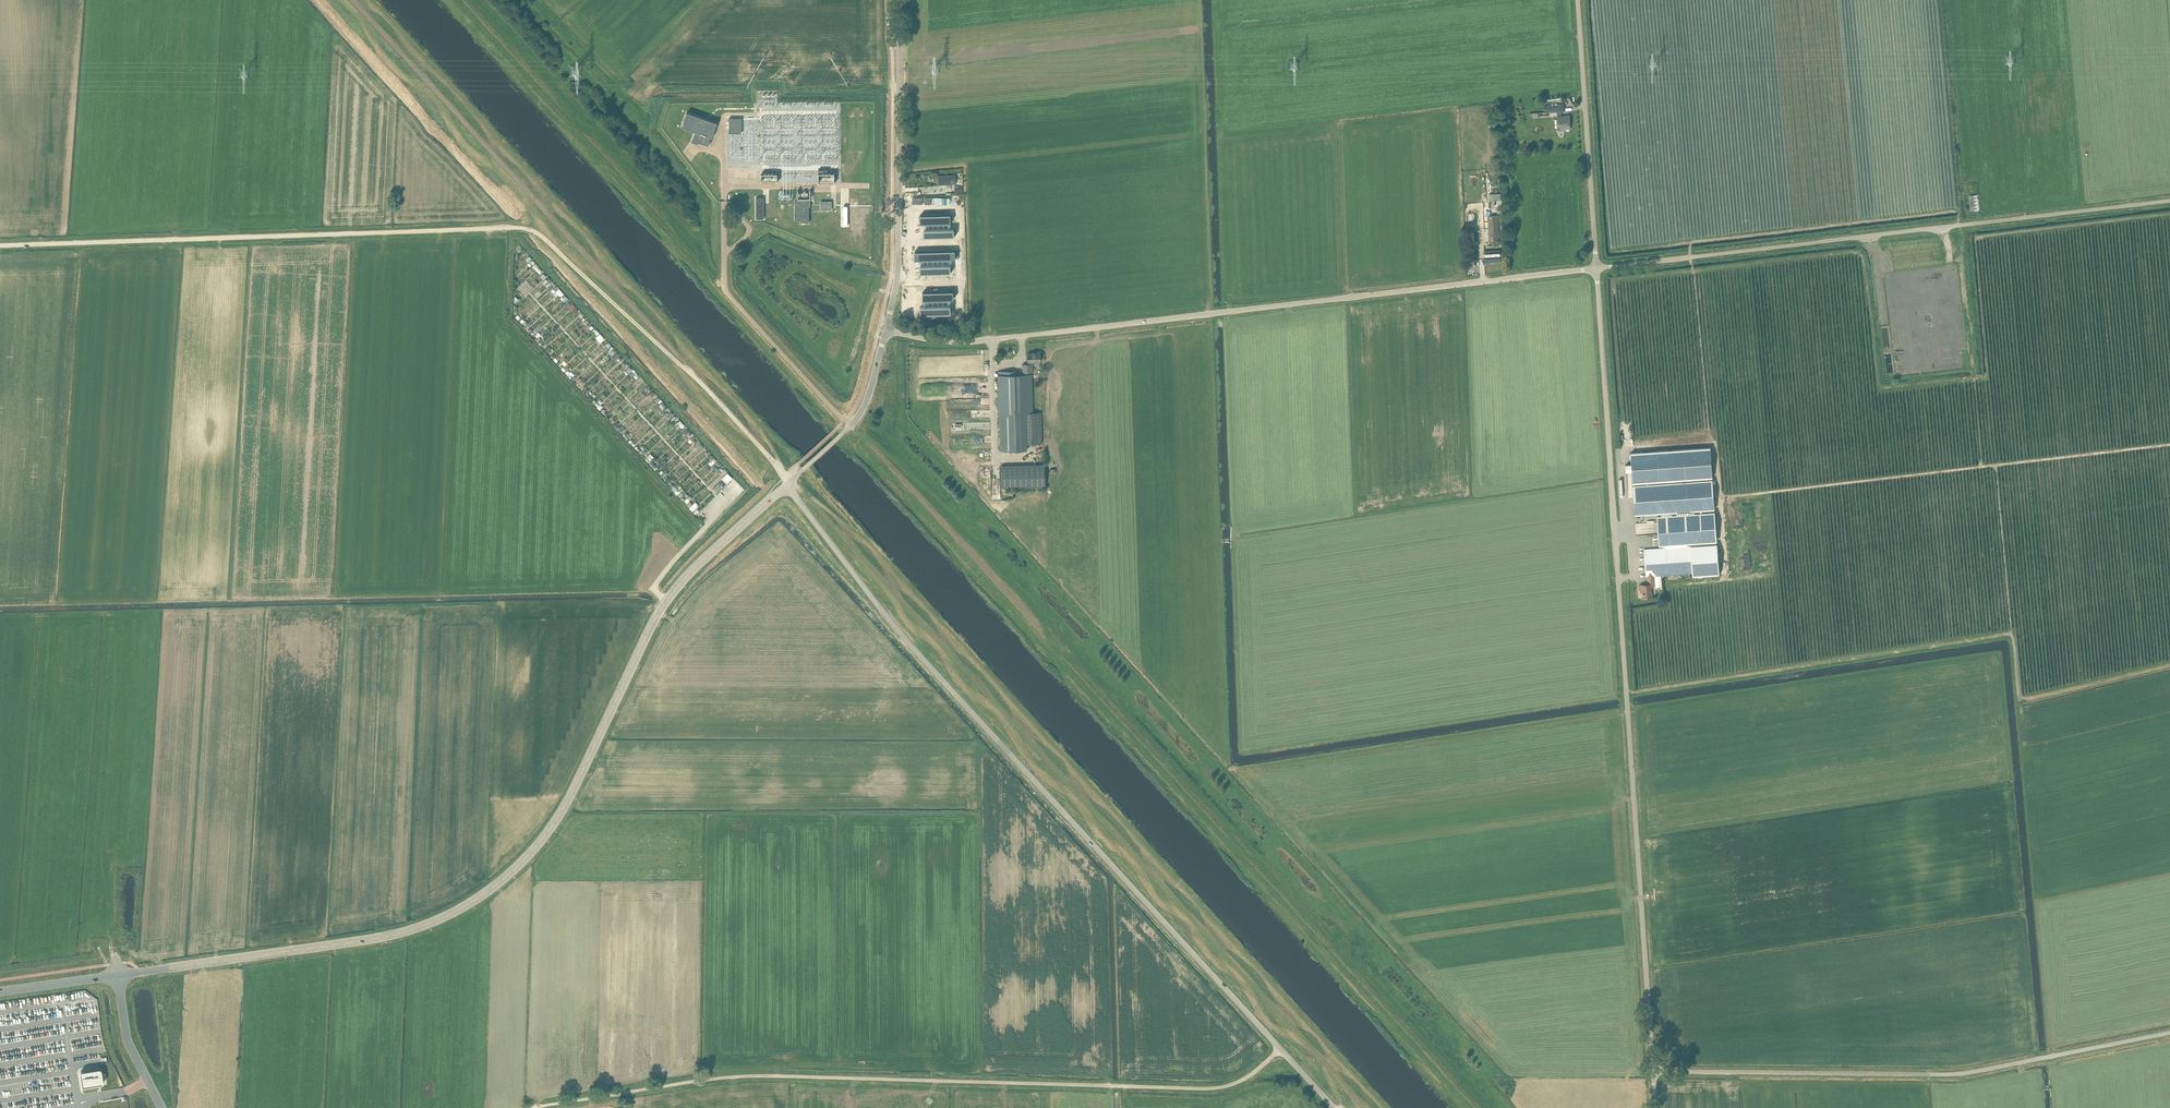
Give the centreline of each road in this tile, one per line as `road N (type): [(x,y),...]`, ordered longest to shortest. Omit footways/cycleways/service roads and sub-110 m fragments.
road 1 (unclassified): [(118,975),(389,935),(492,888),(559,816),(671,595),(786,486)]
road 2 (track): [(0,246),(531,230),(729,412),(785,478)]
road 3 (unclassified): [(1653,1071),(1596,268)]
road 4 (unclassified): [(1271,1039),(872,599),(786,486)]
road 5 (unclassified): [(886,330),(975,341),(1596,268)]
road 6 (unclassified): [(533,1107),(733,1077),(1215,1088)]
road 7 (unclassified): [(1596,268),(2169,201)]
road 8 (unclassified): [(1653,1071),(1952,1074),(2031,1060)]
road 9 (unclassified): [(886,330),(898,273),(900,0)]
road 10 (secondary): [(1571,1107),(1518,1086),(1439,1072),(1379,1075),(1282,1106)]
road 11 (unclassified): [(850,427),(727,293),(724,201)]
road 12 (unclassified): [(1596,268),(1578,0)]
road 13 (unclassified): [(118,975),(128,1042),(162,1107)]
road 14 (unclassified): [(2031,1060),(2169,1033)]

